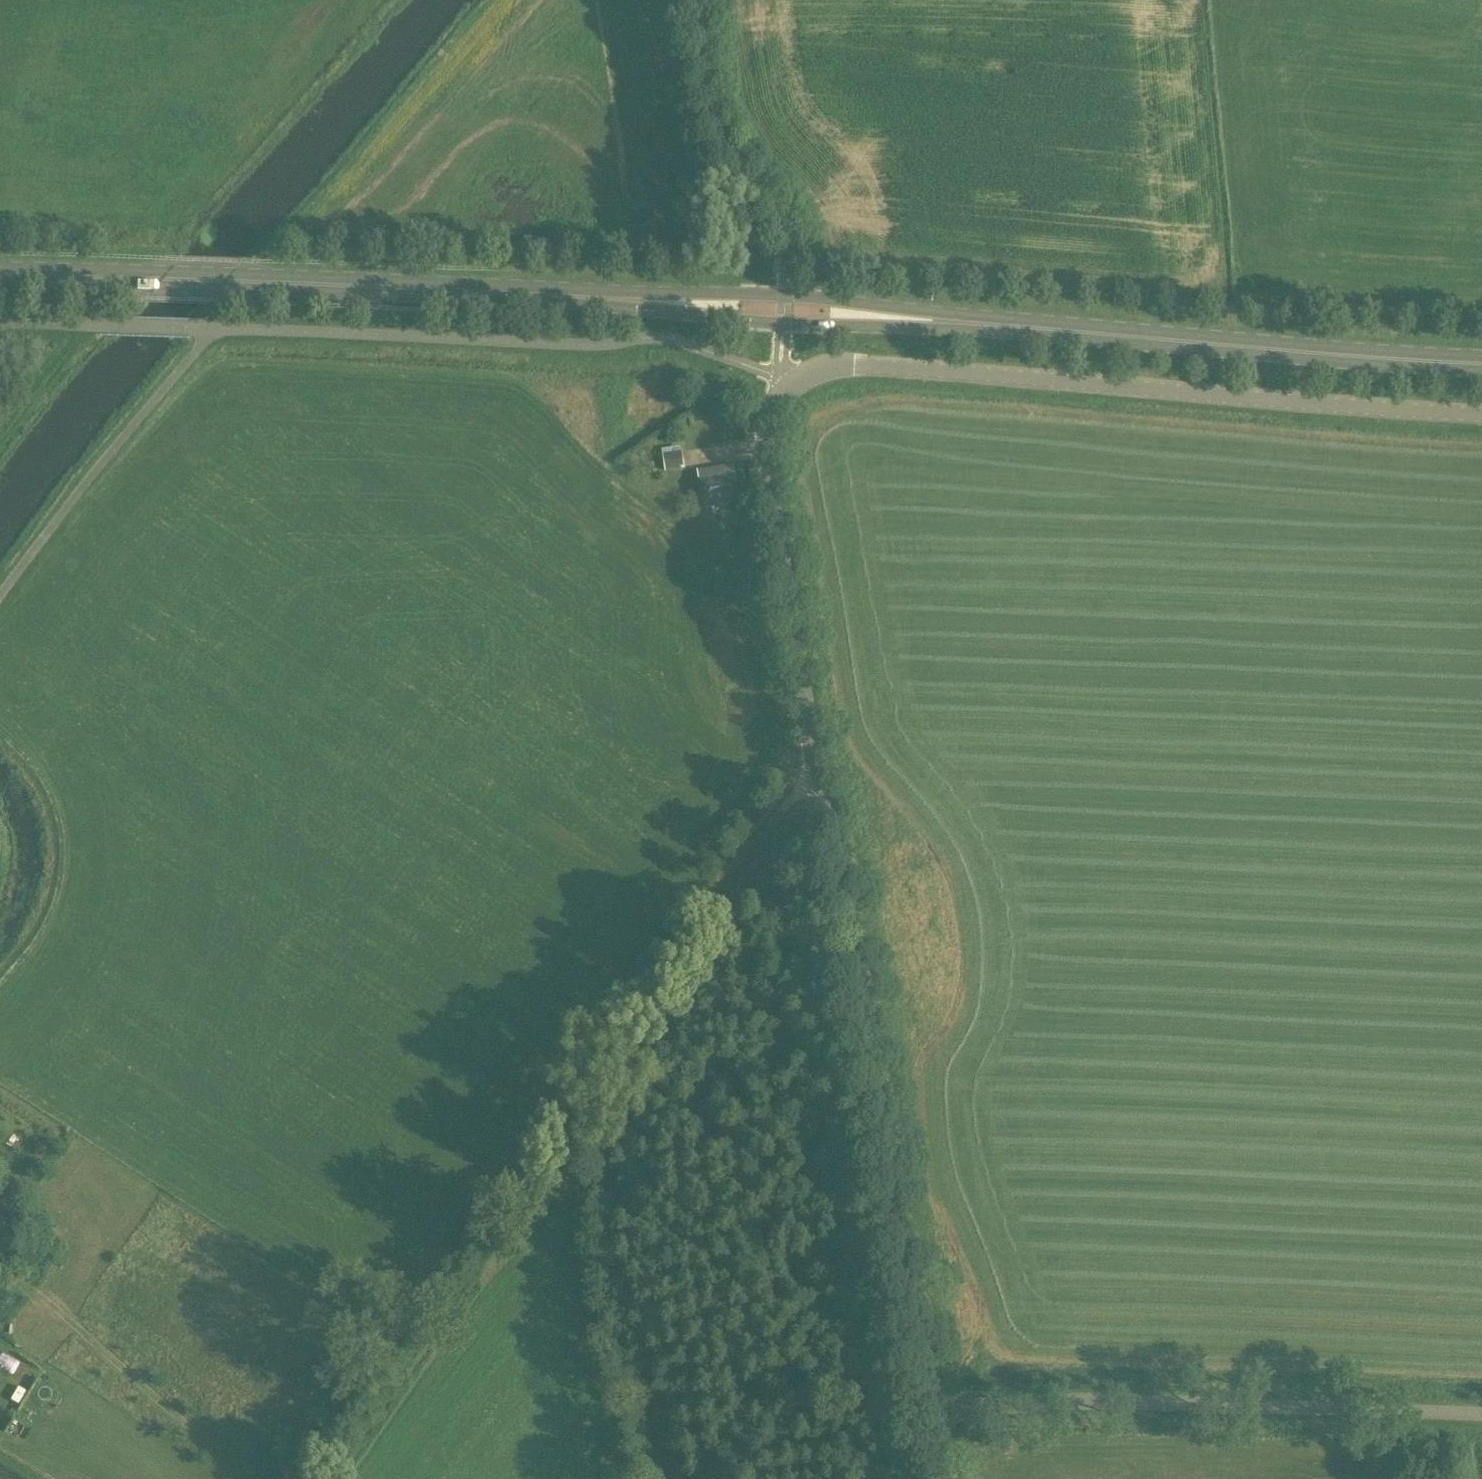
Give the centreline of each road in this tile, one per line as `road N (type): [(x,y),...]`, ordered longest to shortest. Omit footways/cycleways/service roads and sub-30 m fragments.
road 1 (tertiary): [(923,1417),(820,756),(766,469),(764,445),(781,385)]
road 2 (track): [(820,756),(289,1478)]
road 3 (tertiary): [(781,385),(817,368),(860,364),(1481,414)]
road 4 (primary): [(577,296),(0,275)]
road 5 (unclassified): [(923,1417),(1033,1400),(1481,1413)]
road 6 (primary): [(1028,327),(1481,363)]
road 7 (track): [(0,600),(210,329)]
road 8 (unclassified): [(788,299),(781,215),(720,140),(693,0)]
road 9 (track): [(0,717),(43,754),(67,830),(61,906),(0,986)]
road 10 (primary): [(786,325),(1028,327)]
road 11 (primary): [(1028,327),(788,299)]
road 12 (primary): [(788,299),(577,296)]
road 13 (primary): [(577,296),(786,325)]

